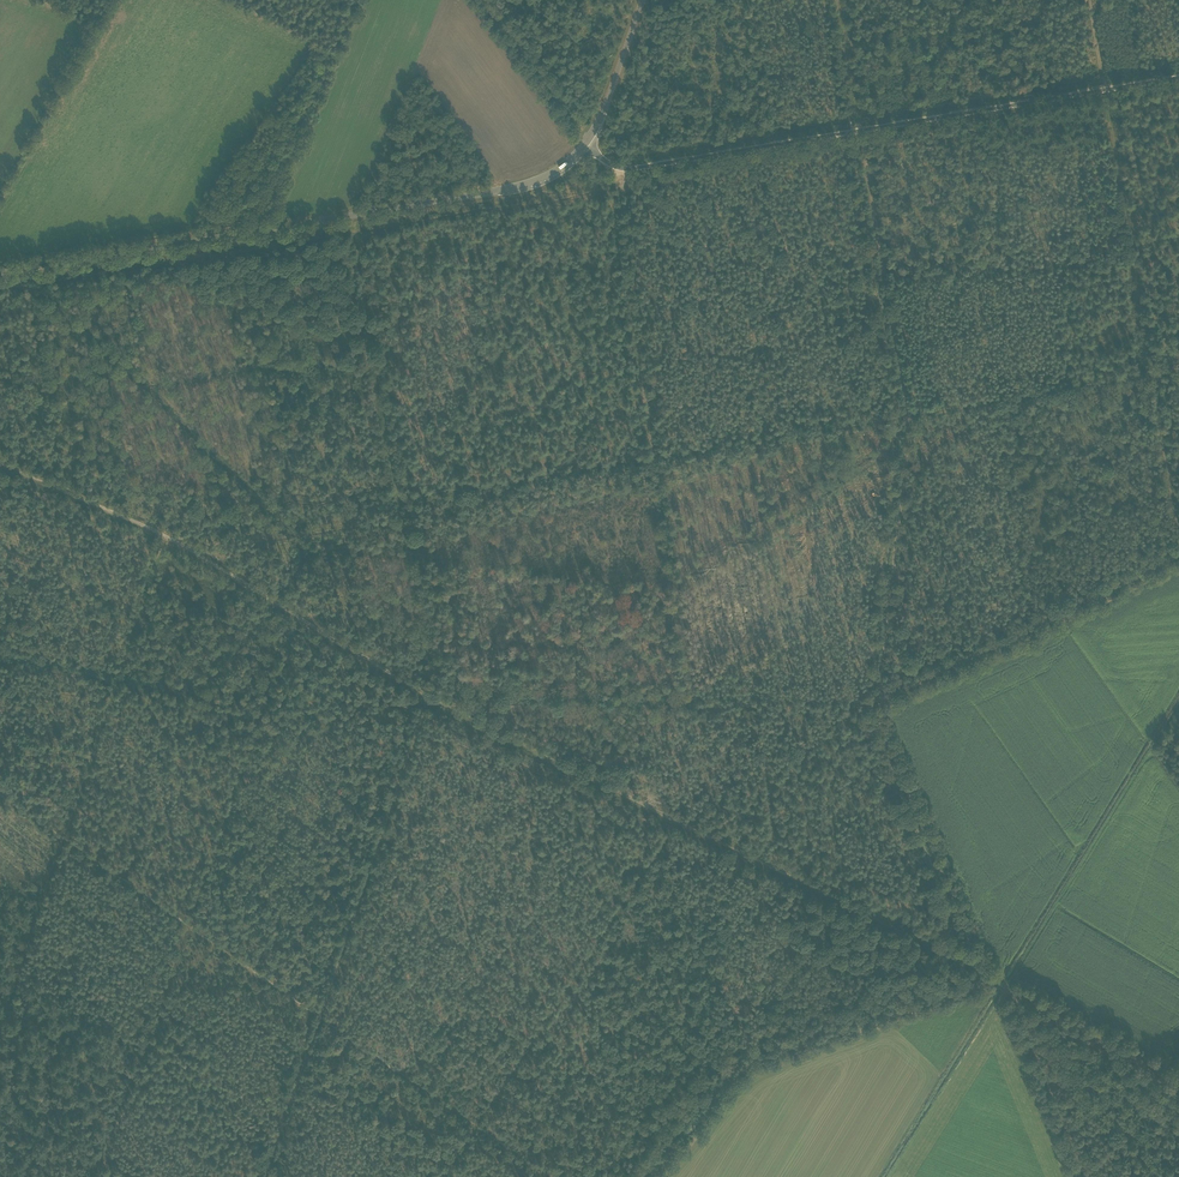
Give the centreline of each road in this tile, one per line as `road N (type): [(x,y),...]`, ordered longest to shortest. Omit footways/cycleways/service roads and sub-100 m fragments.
road 1 (tertiary): [(0,276),(514,188),(554,174),(587,143)]
road 2 (unclassified): [(1178,78),(620,170),(587,143)]
road 3 (track): [(879,700),(903,417),(858,131)]
road 4 (track): [(936,952),(423,697)]
road 5 (track): [(0,469),(158,536),(423,697)]
road 6 (track): [(649,1176),(748,1064),(996,983)]
road 7 (track): [(879,700),(1178,555)]
road 8 (track): [(979,974),(878,725),(879,700)]
road 9 (track): [(1178,1077),(979,974)]
road 10 (track): [(1011,990),(1087,1176)]
road 11 (tertiary): [(587,143),(637,0)]

